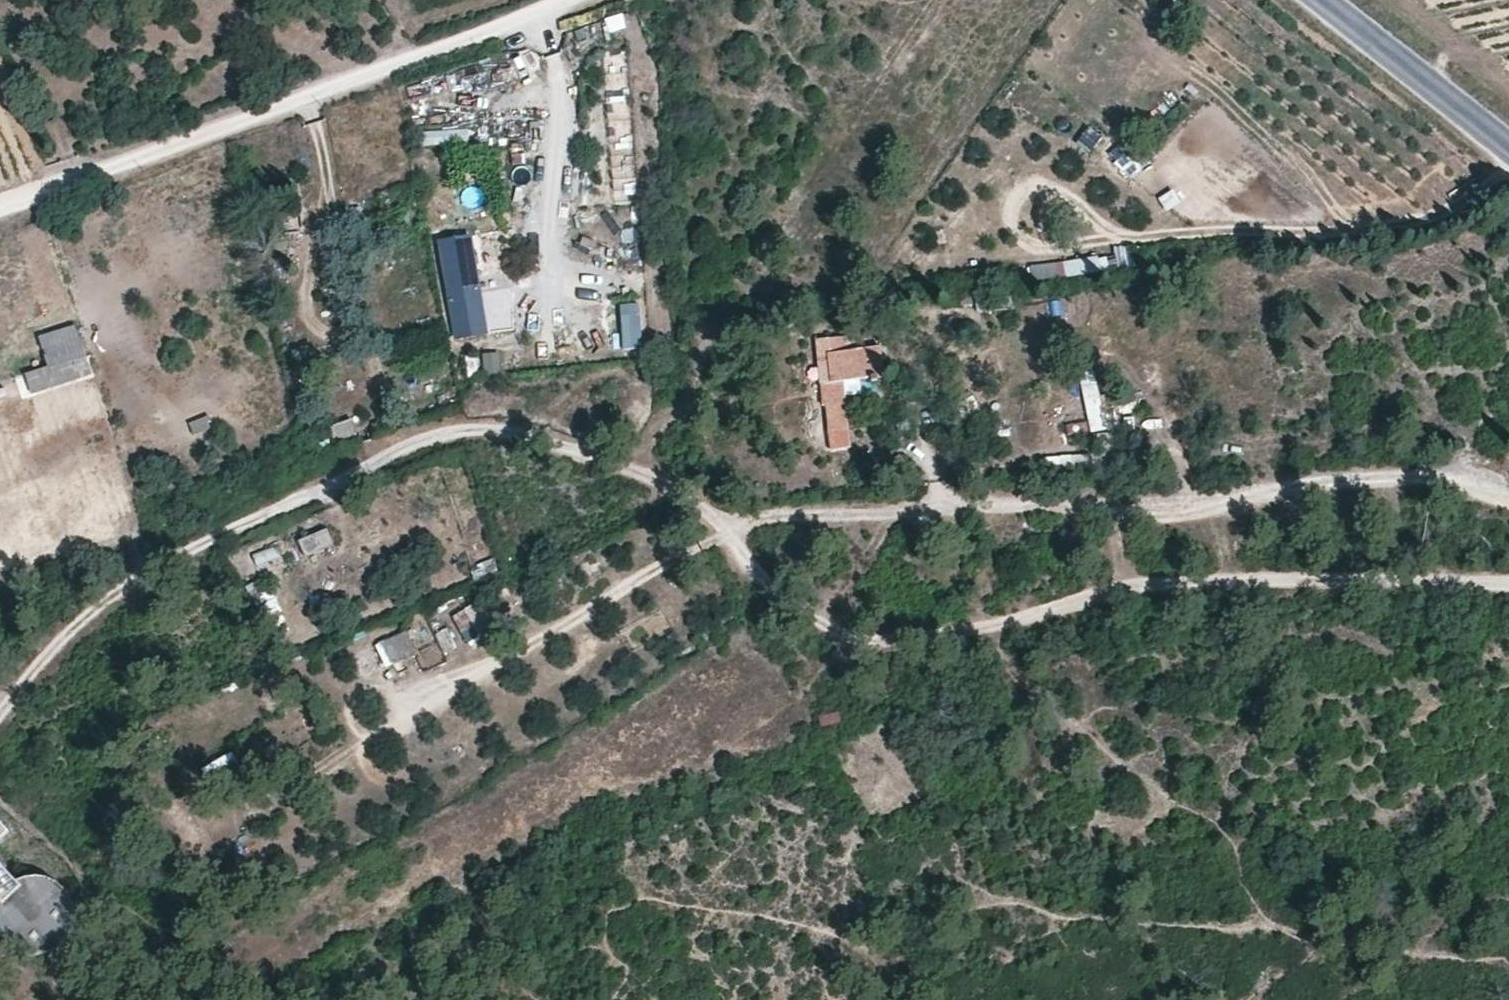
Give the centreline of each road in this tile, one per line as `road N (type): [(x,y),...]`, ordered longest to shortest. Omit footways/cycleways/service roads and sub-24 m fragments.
road 1 (track): [(0,709),(106,601),(263,513),(434,438),(482,429),(680,489),(769,589),(813,626),(862,647),(1161,579),(1508,585)]
road 2 (track): [(1508,498),(1416,473),(1156,506),(987,507),(757,523),(720,533),(416,704)]
road 3 (track): [(576,0),(0,208)]
road 4 (tertiary): [(1508,145),(1321,0)]

